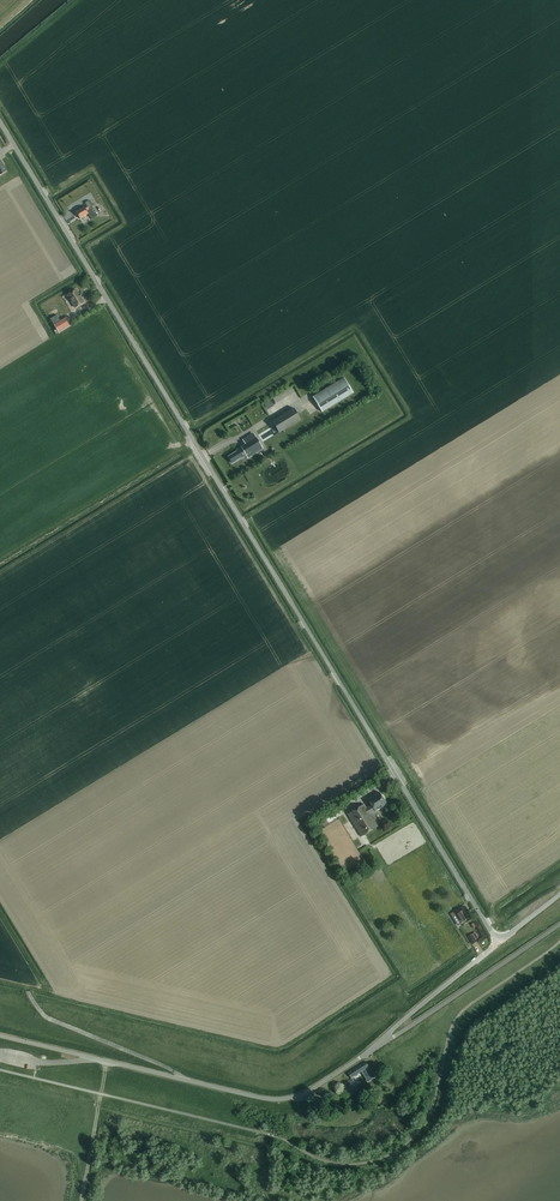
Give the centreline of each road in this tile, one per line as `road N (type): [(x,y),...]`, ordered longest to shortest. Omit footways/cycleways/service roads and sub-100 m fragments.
road 1 (unclassified): [(497,942),(0,122)]
road 2 (unclassified): [(107,1061),(287,1100),(388,1036)]
road 3 (unclassified): [(388,1036),(559,923)]
road 4 (unclassified): [(388,1036),(497,942)]

